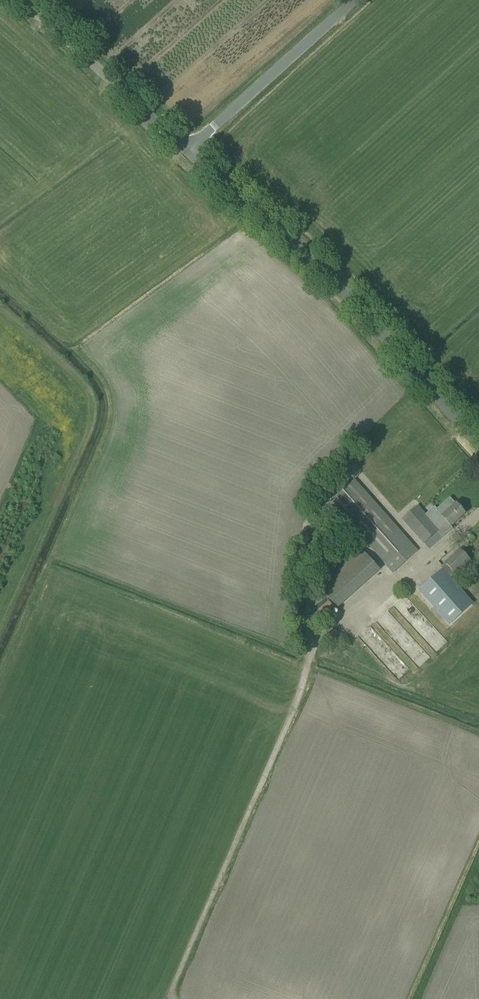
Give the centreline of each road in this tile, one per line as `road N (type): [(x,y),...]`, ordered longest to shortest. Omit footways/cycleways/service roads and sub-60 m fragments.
road 1 (unclassified): [(478,440),(341,282),(190,151)]
road 2 (unclassified): [(190,151),(14,0)]
road 3 (unclassified): [(190,151),(357,0)]

